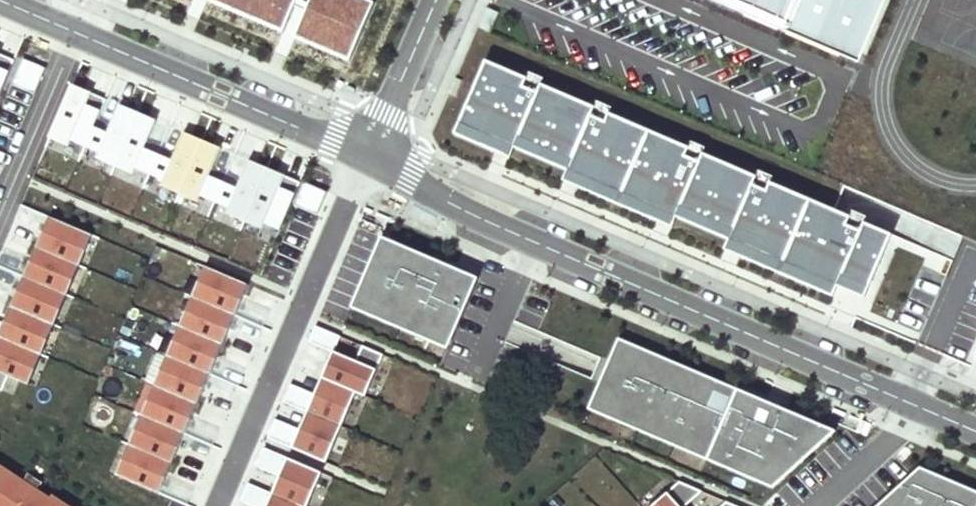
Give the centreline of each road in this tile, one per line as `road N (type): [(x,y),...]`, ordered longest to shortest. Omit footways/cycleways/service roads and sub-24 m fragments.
road 1 (residential): [(975,431),(530,244),(369,156)]
road 2 (residential): [(0,0),(369,156)]
road 3 (residential): [(369,156),(437,0)]

